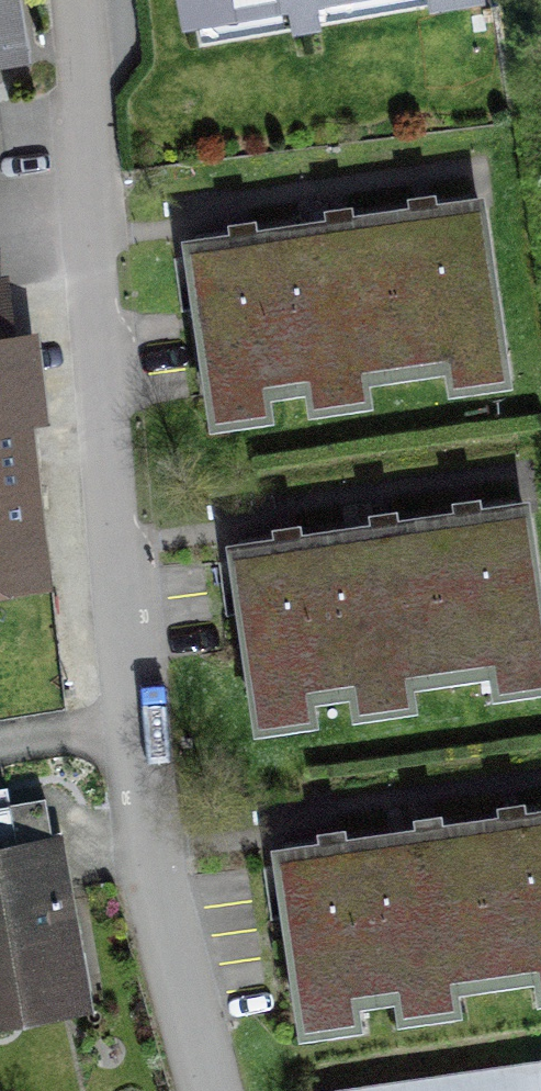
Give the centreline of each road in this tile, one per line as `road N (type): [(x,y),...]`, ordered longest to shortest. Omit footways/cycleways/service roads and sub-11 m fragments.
road 1 (residential): [(76,0),(151,855),(209,1090)]

